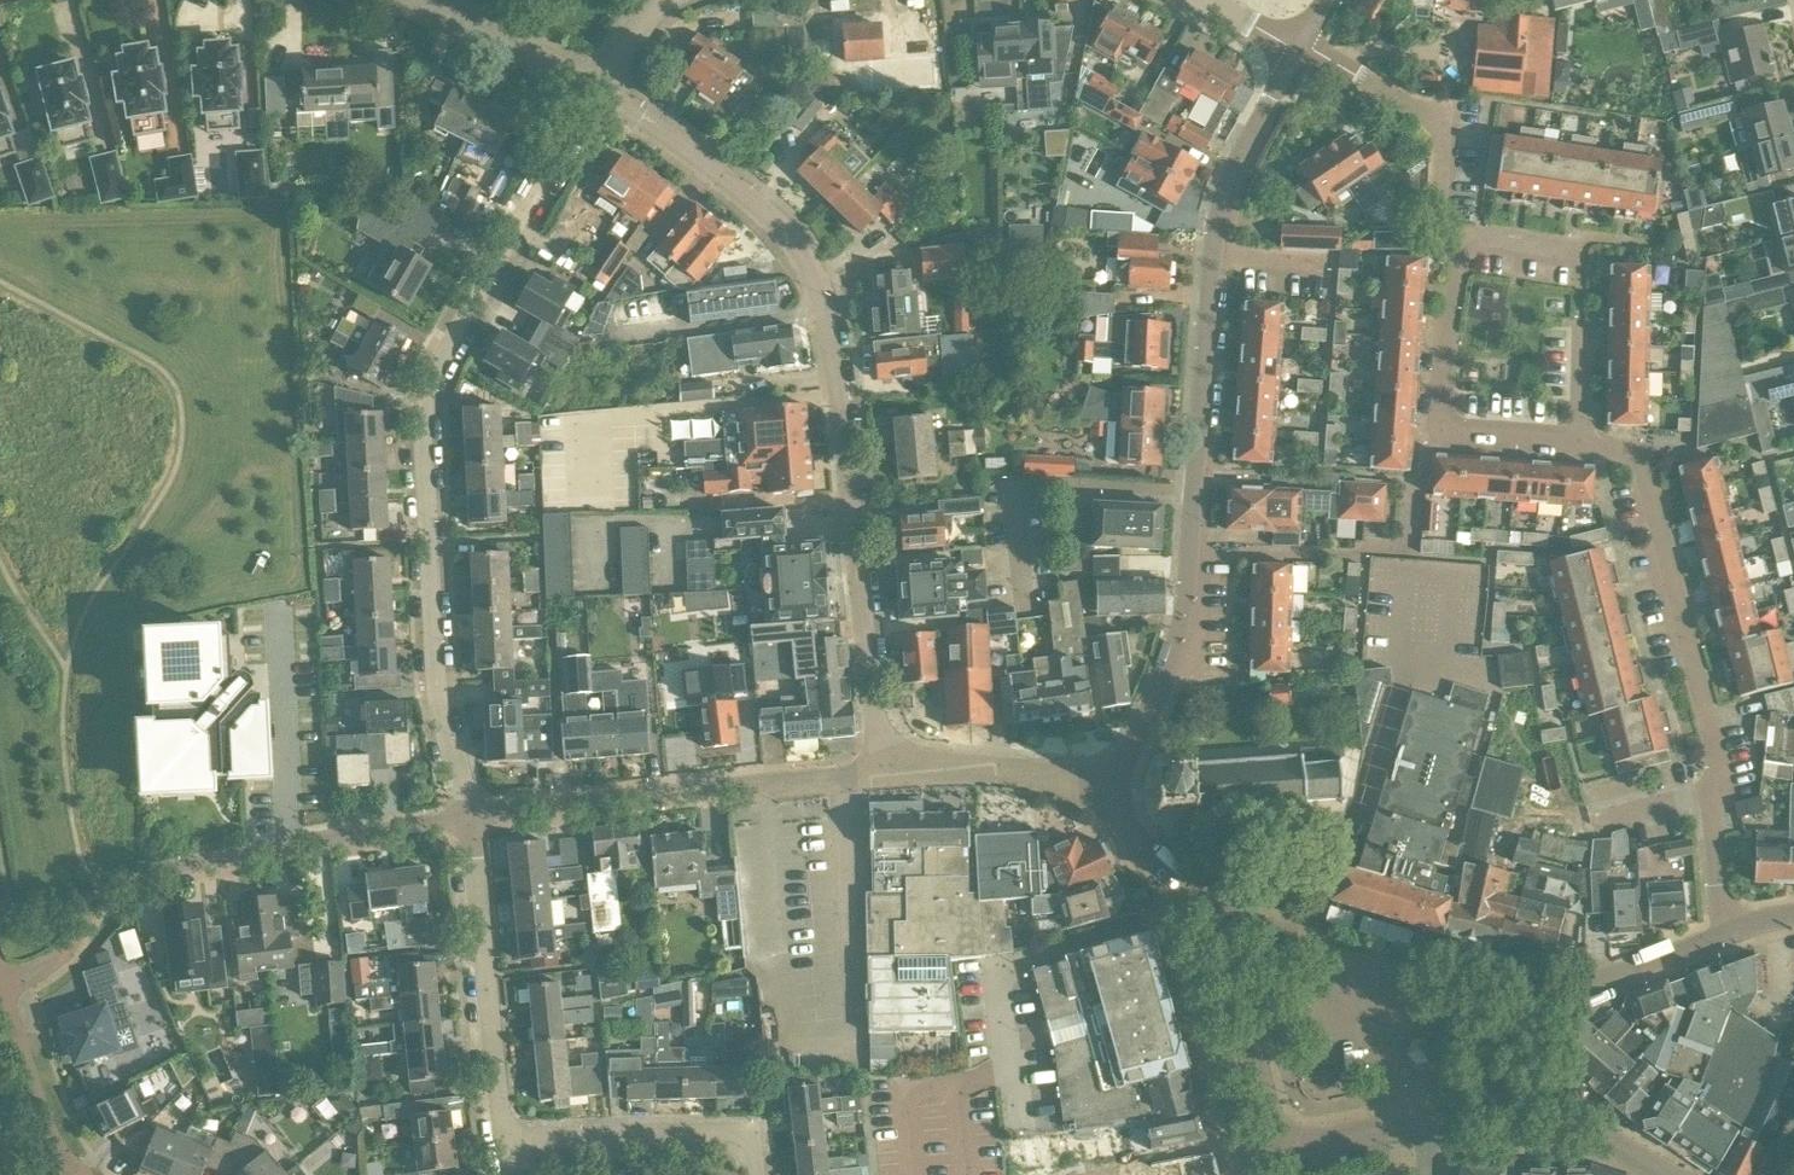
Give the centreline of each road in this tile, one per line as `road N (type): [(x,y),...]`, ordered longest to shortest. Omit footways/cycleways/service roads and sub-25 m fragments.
road 1 (residential): [(1724,933),(1710,790),(1717,758),(1639,458),(1581,442),(1439,431),(1461,234),(1436,227),(1440,122),(1298,45)]
road 2 (residential): [(1094,790),(1128,753),(1185,606),(1222,209),(1245,143),(1298,45)]
road 3 (residential): [(888,761),(856,554),(846,395),(824,288),(743,194),(598,90)]
road 4 (residential): [(476,818),(437,707),(423,439),(432,386),(598,90)]
road 5 (residential): [(66,949),(104,893),(170,869),(476,818)]
road 6 (residential): [(476,818),(888,761)]
road 7 (residential): [(1283,1143),(1271,1127),(1212,919),(1094,790)]
road 8 (residential): [(510,1134),(476,818)]
road 9 (residential): [(1724,933),(1572,988),(1503,1036),(1499,1103)]
road 10 (residential): [(758,1174),(753,1130),(510,1134)]
road 11 (residential): [(598,90),(548,58),(397,0)]
road 12 (residential): [(1094,790),(1047,775),(888,761)]
road 13 (residential): [(1666,1174),(1557,1106),(1499,1103)]
road 14 (residential): [(1283,1143),(1423,1128)]
road 15 (residential): [(598,90),(677,0)]

